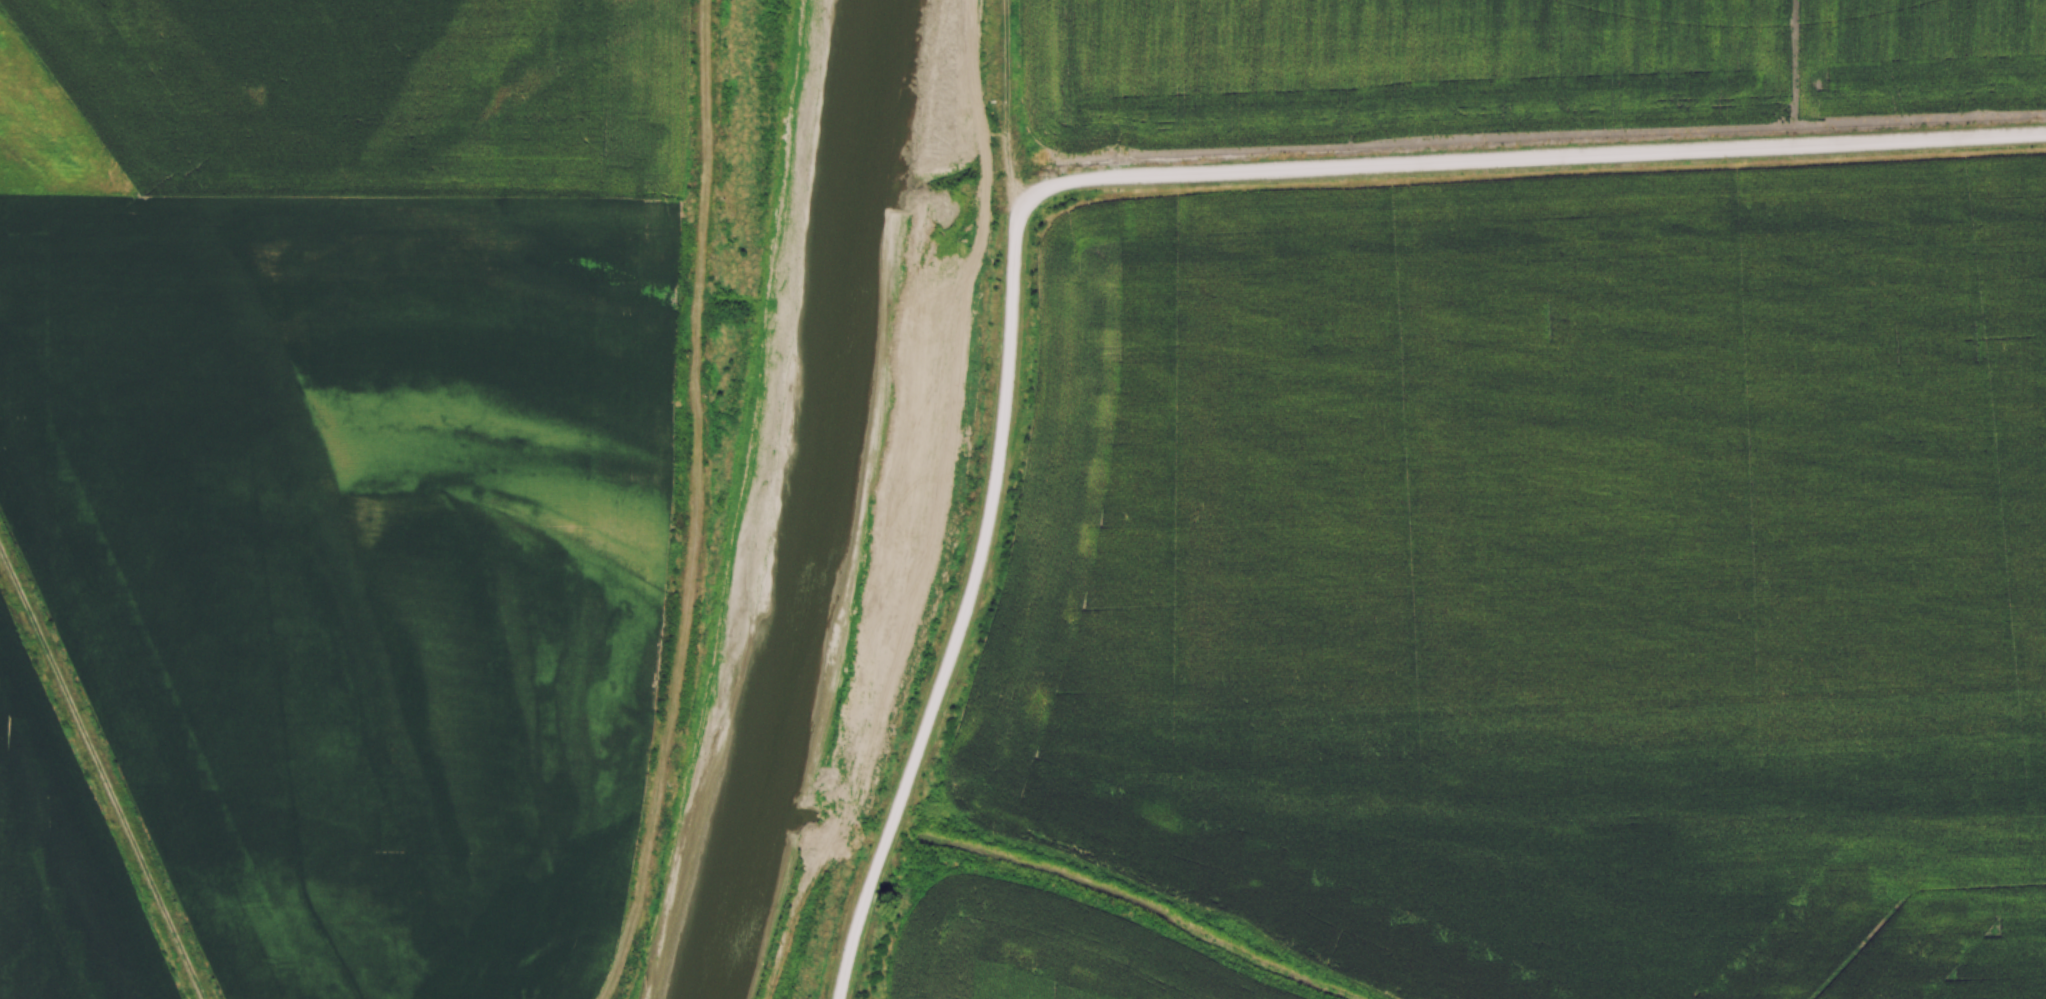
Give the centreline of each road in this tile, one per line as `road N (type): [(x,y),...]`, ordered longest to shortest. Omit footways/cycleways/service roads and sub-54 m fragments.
road 1 (residential): [(842,998),(975,584),(1003,428),(1018,232),(1035,195),(1071,181),(2045,135)]
road 2 (residential): [(0,548),(204,998)]

